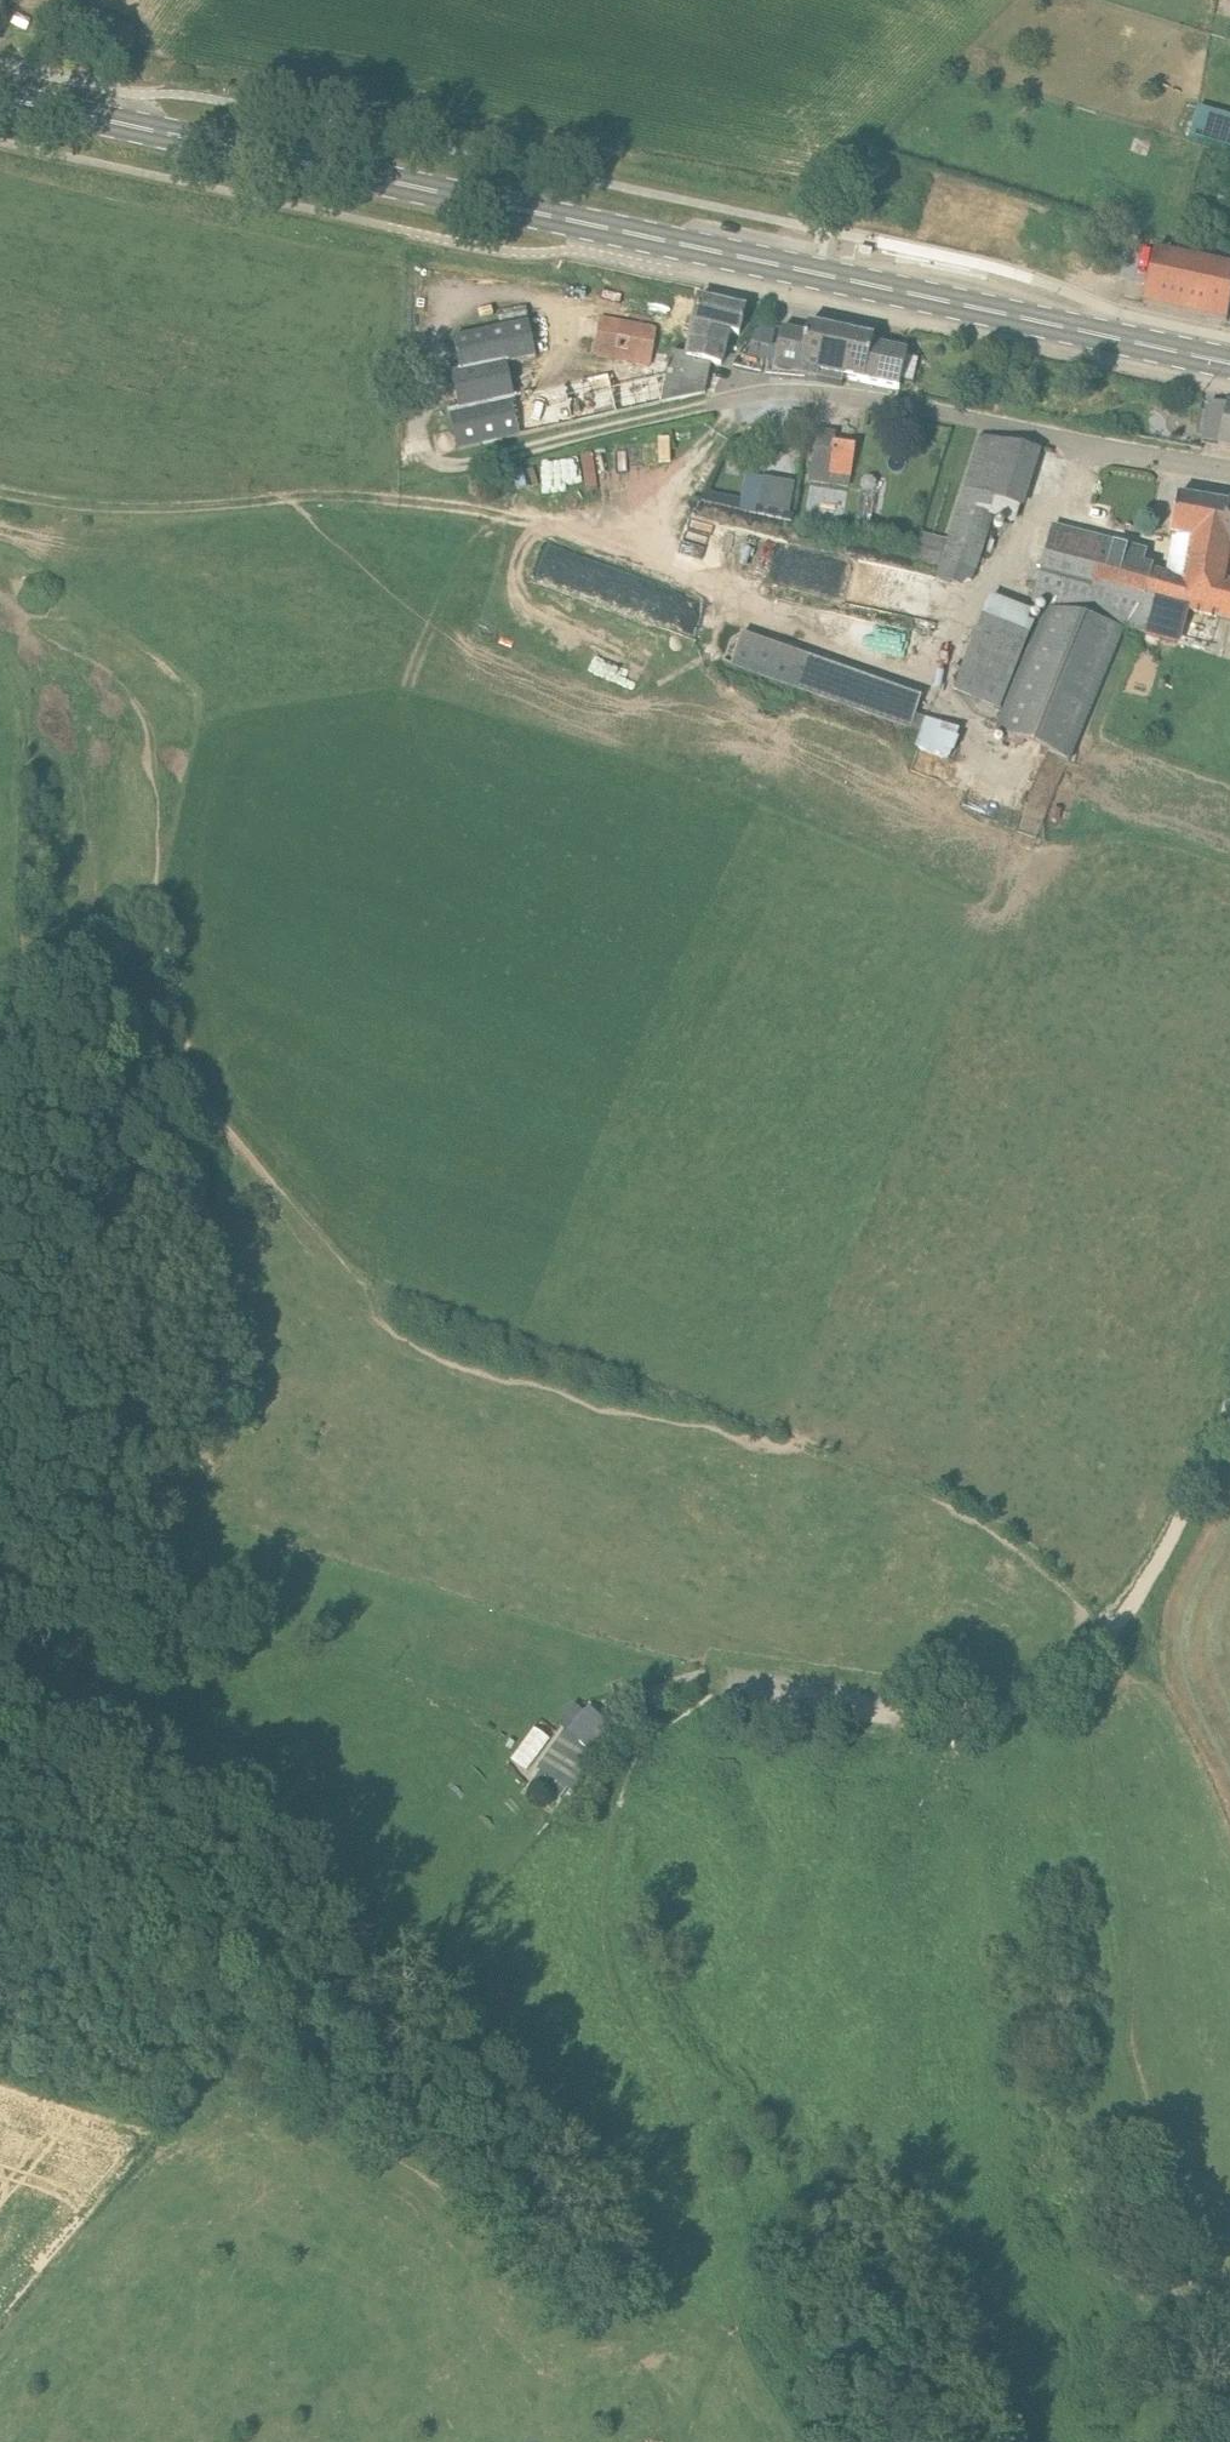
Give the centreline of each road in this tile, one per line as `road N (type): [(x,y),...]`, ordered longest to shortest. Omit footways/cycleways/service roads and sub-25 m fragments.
road 1 (primary): [(1229,362),(0,96)]
road 2 (unclassified): [(1229,470),(897,403),(786,389),(393,477)]
road 3 (track): [(696,580),(486,510),(319,494)]
road 4 (track): [(319,494),(131,510),(0,494)]

